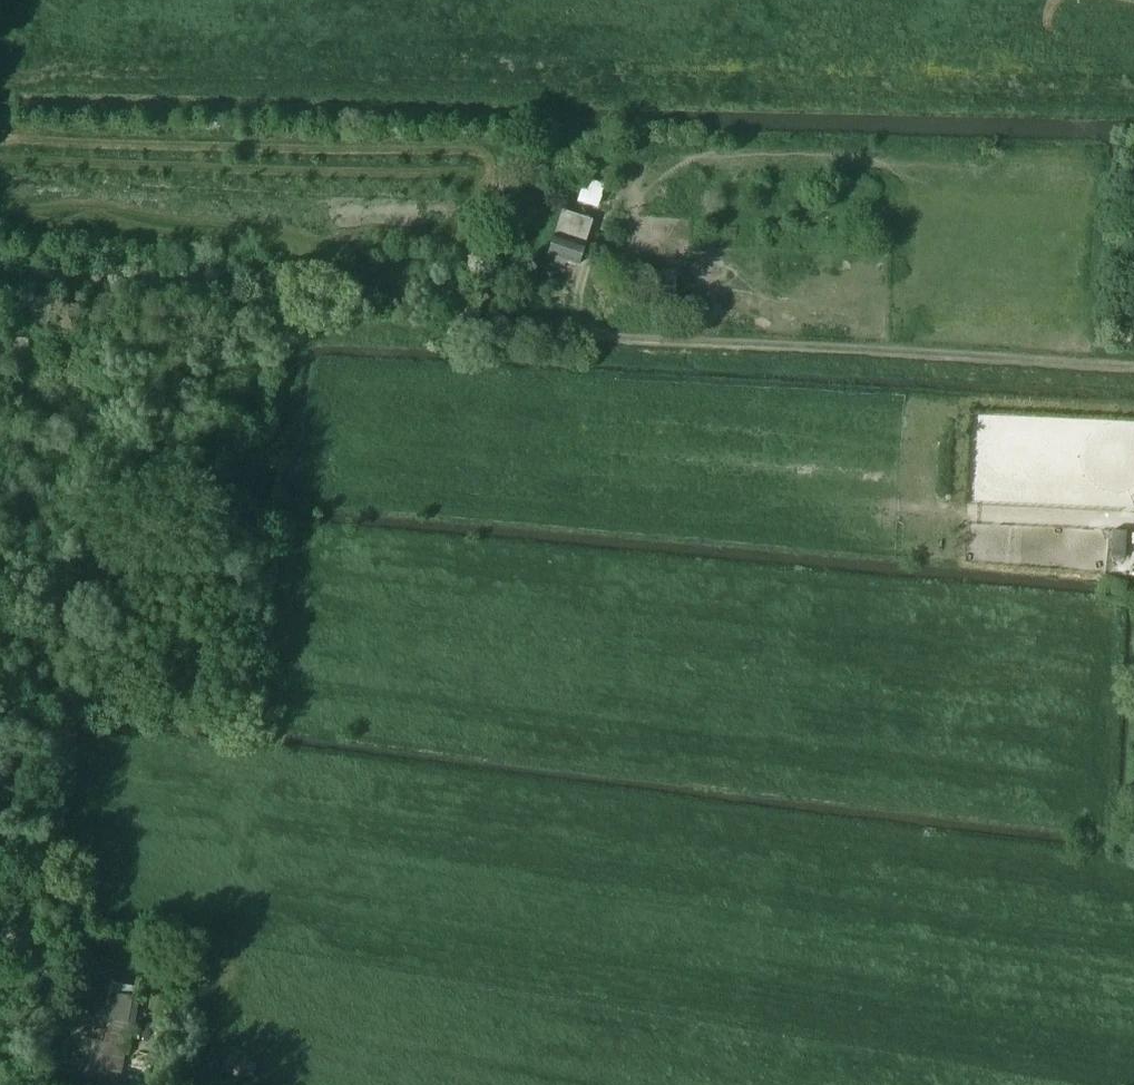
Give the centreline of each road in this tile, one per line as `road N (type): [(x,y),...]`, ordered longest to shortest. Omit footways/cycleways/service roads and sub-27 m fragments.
road 1 (track): [(573,303),(586,327),(611,341),(1133,370)]

